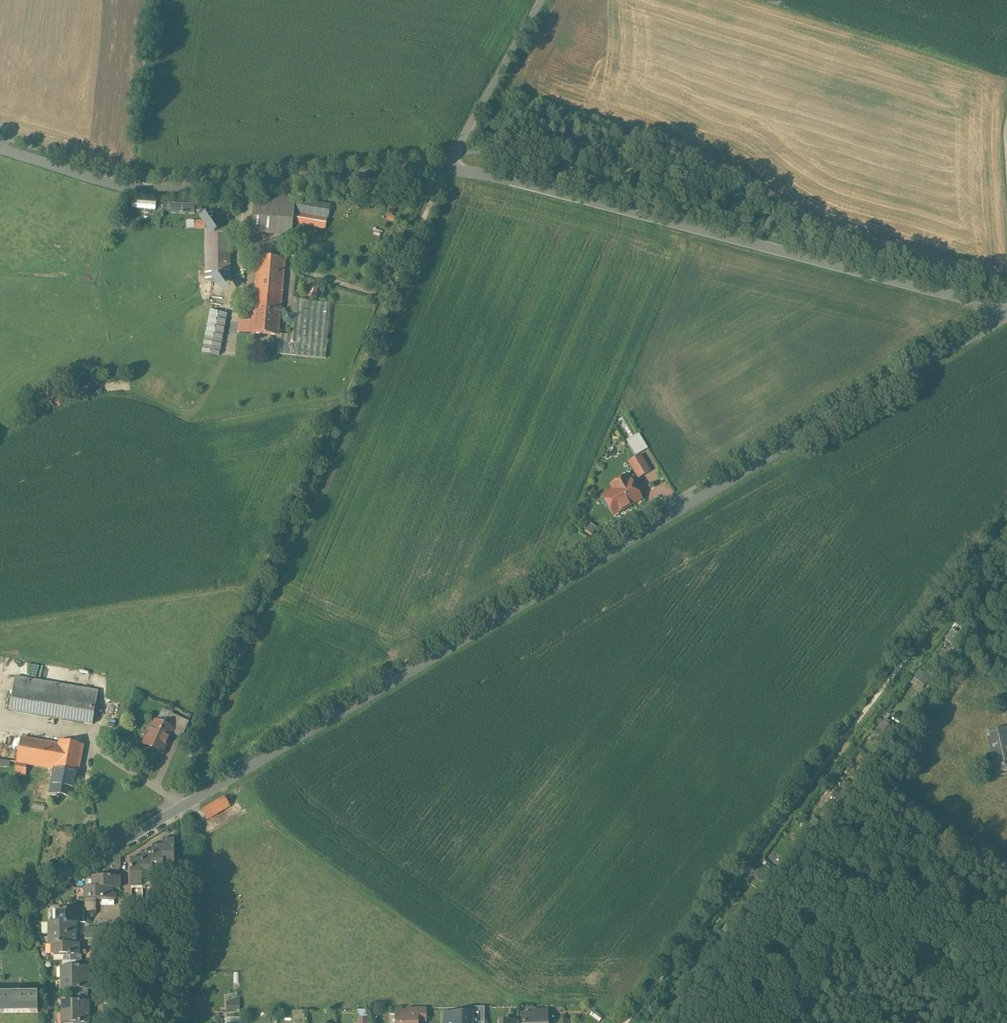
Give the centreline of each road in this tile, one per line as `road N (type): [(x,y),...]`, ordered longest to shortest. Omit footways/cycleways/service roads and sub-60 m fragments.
road 1 (unclassified): [(239,771),(1006,313)]
road 2 (track): [(171,795),(448,168)]
road 3 (unclassified): [(448,168),(1006,313)]
road 4 (unclassified): [(0,149),(137,190),(448,168)]
road 5 (residential): [(0,915),(239,771)]
road 6 (track): [(171,1022),(185,914),(179,808)]
road 7 (unclassified): [(448,168),(542,0)]

